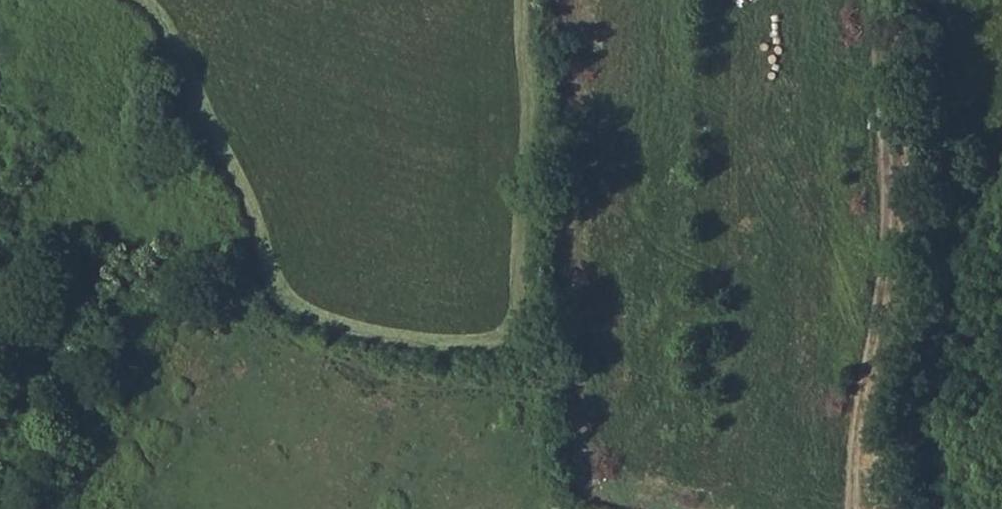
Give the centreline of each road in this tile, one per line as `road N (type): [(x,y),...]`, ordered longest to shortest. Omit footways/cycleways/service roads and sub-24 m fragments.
road 1 (track): [(852,508),(853,412),(886,278),(870,0)]

